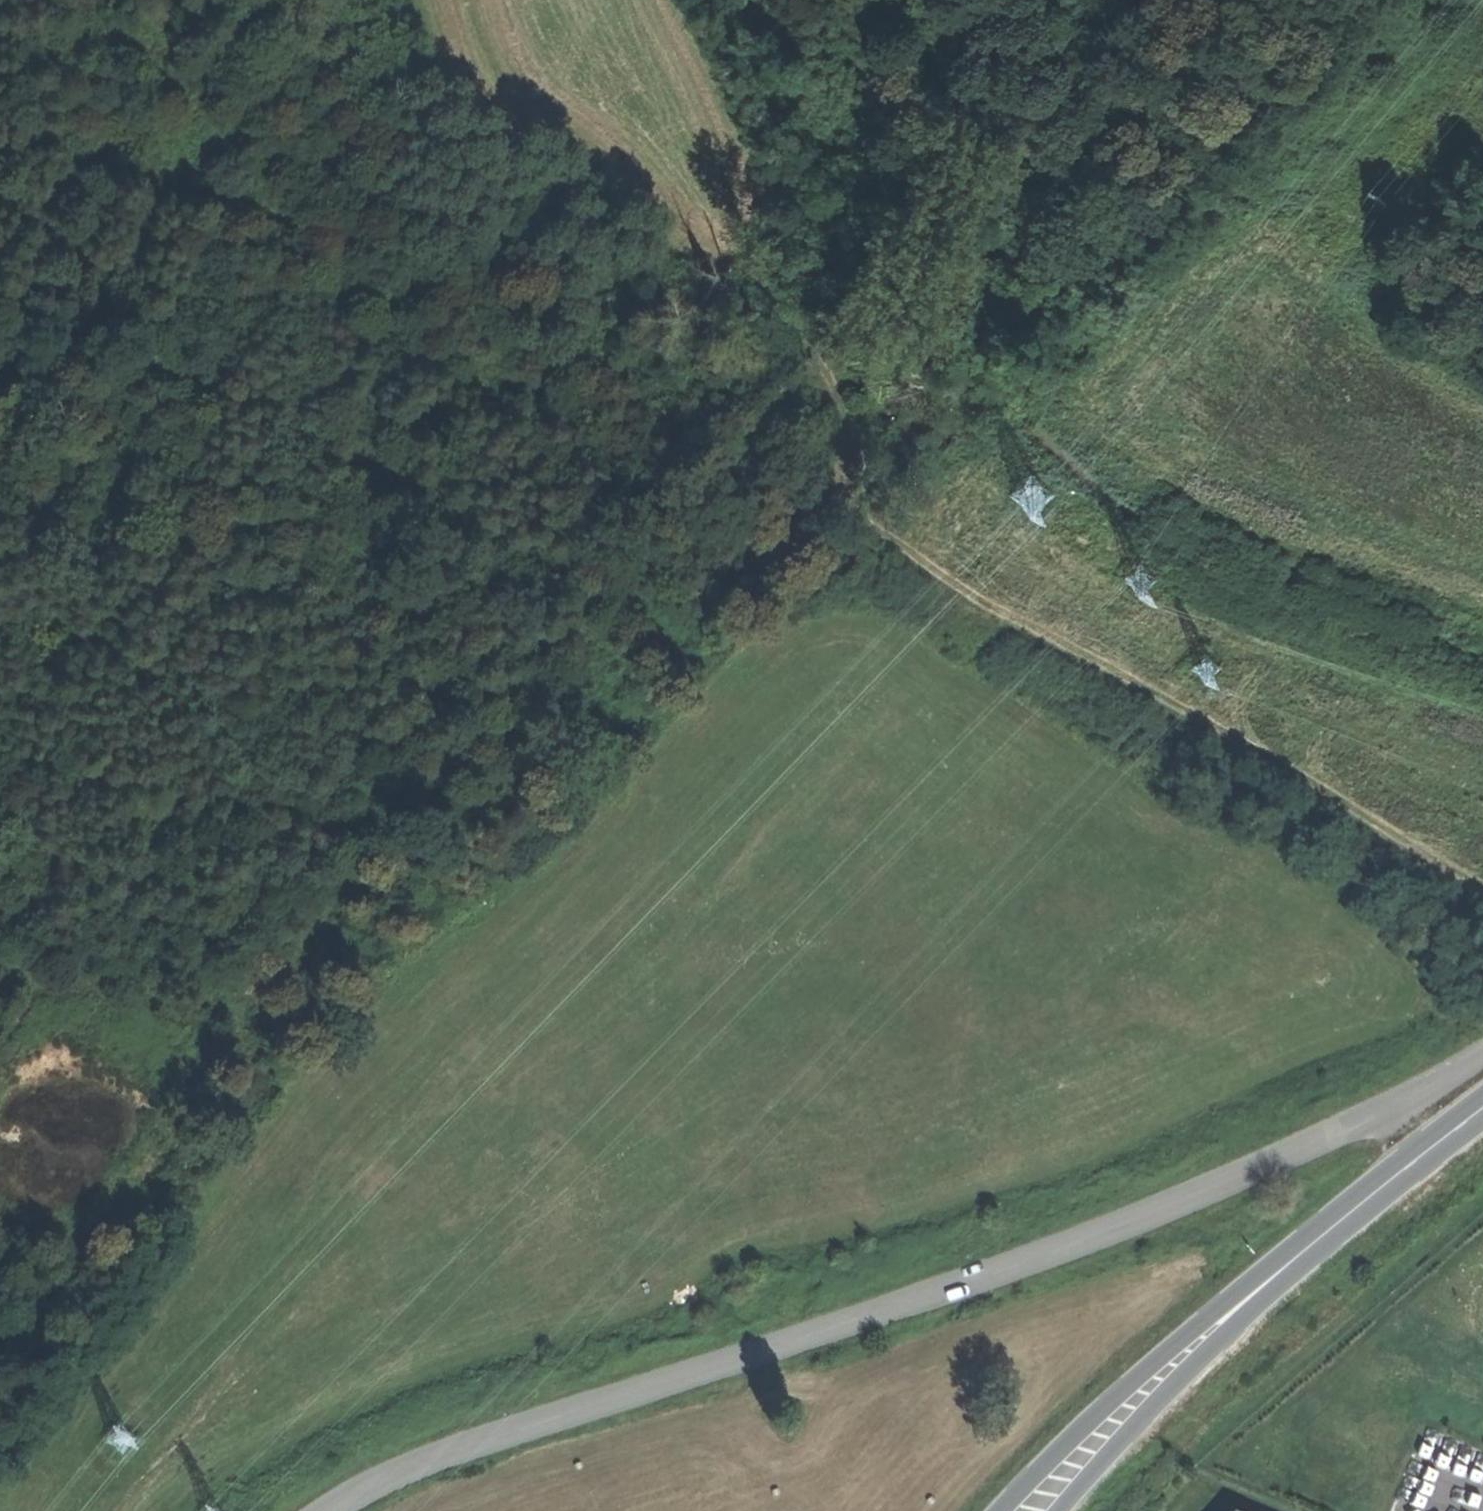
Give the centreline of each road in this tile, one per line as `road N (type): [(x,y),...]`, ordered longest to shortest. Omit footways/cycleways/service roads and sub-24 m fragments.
road 1 (unclassified): [(1482,1053),(1386,1109),(1063,1247),(409,1467),(322,1510)]
road 2 (track): [(1482,881),(870,523)]
road 3 (primary): [(1259,1286),(1086,1424),(1002,1510)]
road 4 (primary): [(1060,1510),(1221,1340),(1259,1286)]
road 5 (primary): [(1259,1286),(1482,1106)]

